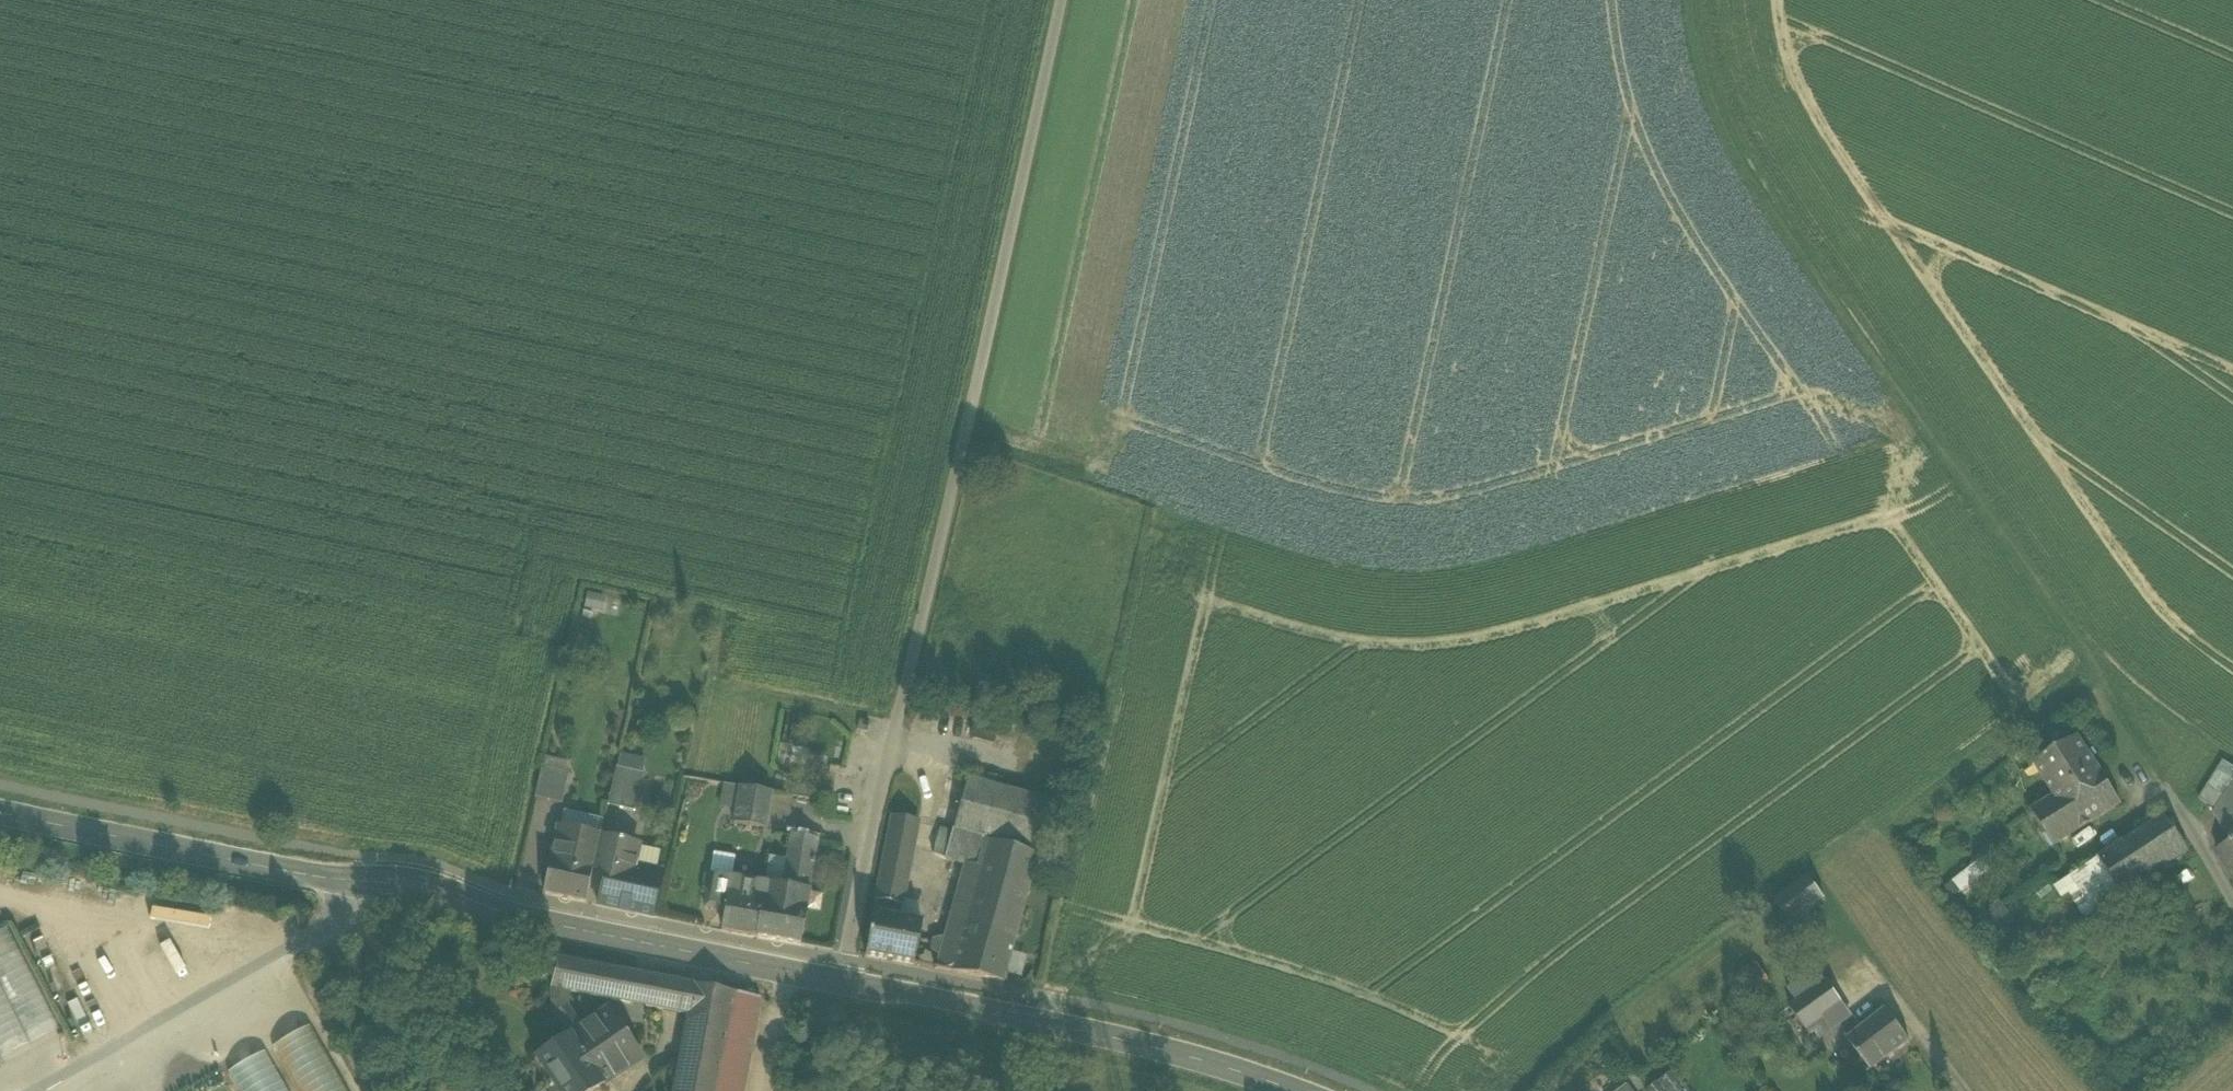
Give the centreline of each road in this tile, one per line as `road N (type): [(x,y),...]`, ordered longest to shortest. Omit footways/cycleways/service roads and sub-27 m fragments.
road 1 (unclassified): [(1061,0),(877,812),(846,984)]
road 2 (track): [(1689,0),(1685,43),(1720,139),(2114,704)]
road 3 (tertiary): [(846,984),(516,917),(421,886),(351,881)]
road 4 (tertiary): [(1291,1090),(1101,1035),(846,984)]
road 5 (unclassified): [(351,881),(328,920),(33,1090)]
road 6 (tertiary): [(351,881),(0,813)]
road 7 (residential): [(2114,704),(2232,911)]

